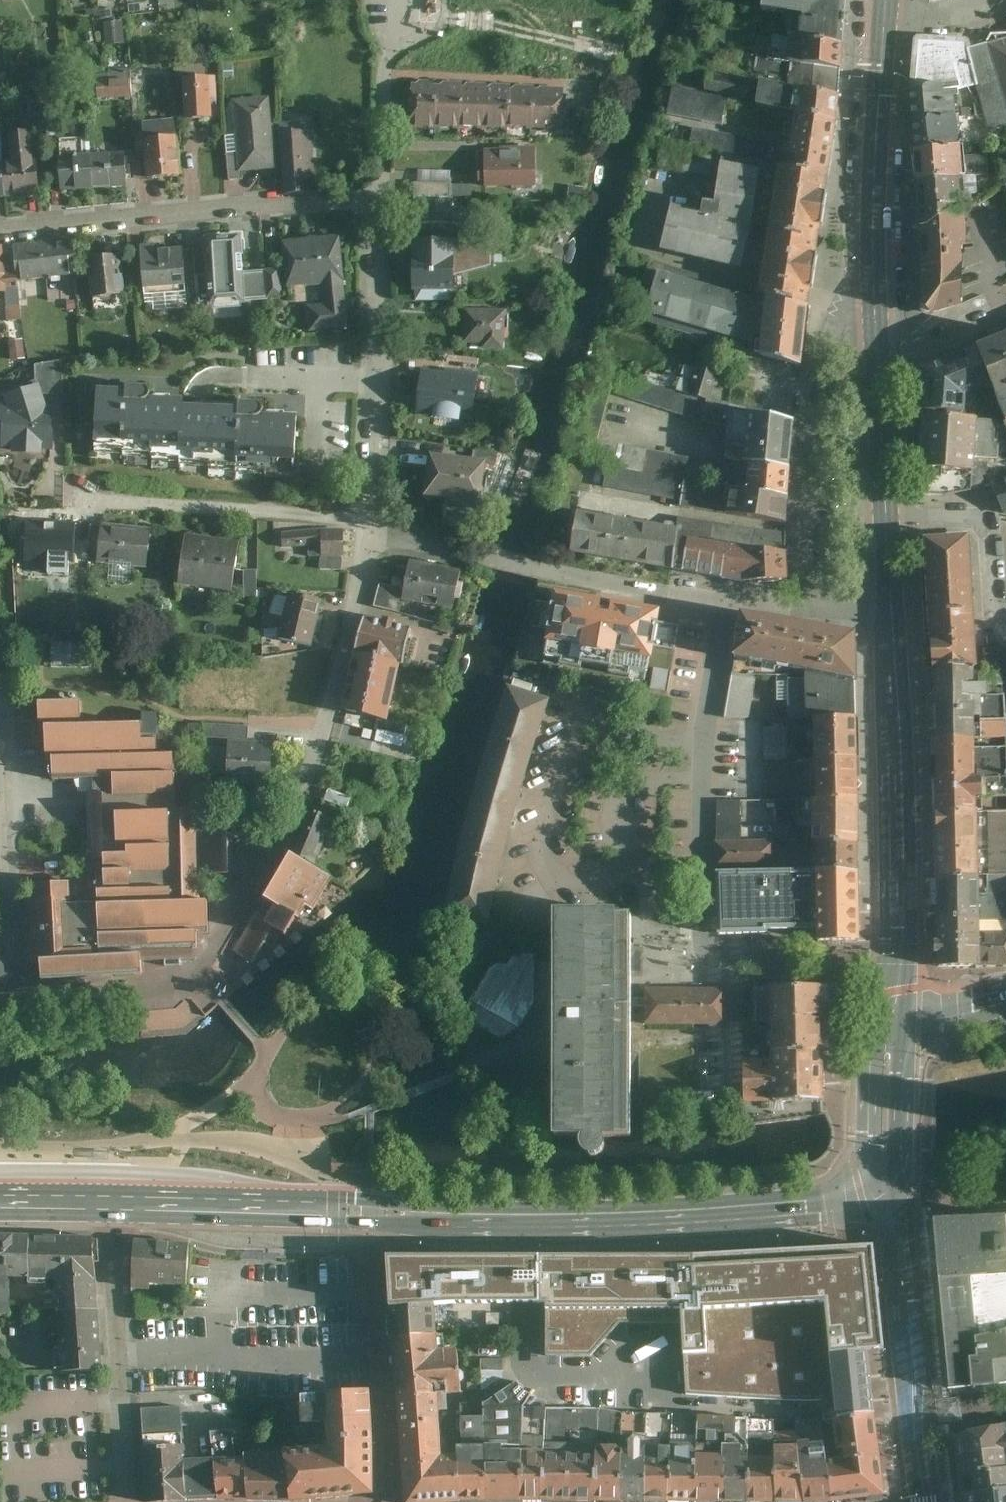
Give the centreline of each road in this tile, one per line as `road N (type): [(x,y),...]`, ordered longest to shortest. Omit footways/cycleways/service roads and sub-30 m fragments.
road 1 (residential): [(727,601),(704,778),(706,948),(725,958),(897,966)]
road 2 (tertiary): [(896,1212),(570,1224),(367,1214)]
road 3 (residential): [(0,234),(377,197)]
road 4 (residential): [(27,1000),(196,977),(294,811)]
road 5 (tertiary): [(892,613),(897,966)]
road 6 (residential): [(878,301),(834,313),(820,329),(804,610)]
road 7 (residential): [(369,527),(377,197)]
road 8 (residential): [(13,1001),(3,685)]
road 9 (residential): [(114,1205),(128,1501)]
road 10 (residential): [(294,811),(340,676),(369,527)]
road 11 (tertiary): [(896,1212),(924,1501)]
road 12 (tertiary): [(885,12),(878,301)]
road 13 (residential): [(392,1501),(367,1214)]
road 14 (tertiary): [(367,1214),(114,1205)]
road 15 (residential): [(727,601),(481,557)]
road 16 (residential): [(1005,622),(988,515),(888,519)]
road 17 (residential): [(377,197),(389,68),(405,0)]
road 18 (tertiary): [(892,1032),(896,1212)]
road 19 (tertiary): [(880,368),(888,519)]
road 20 (residential): [(880,368),(1005,318)]

